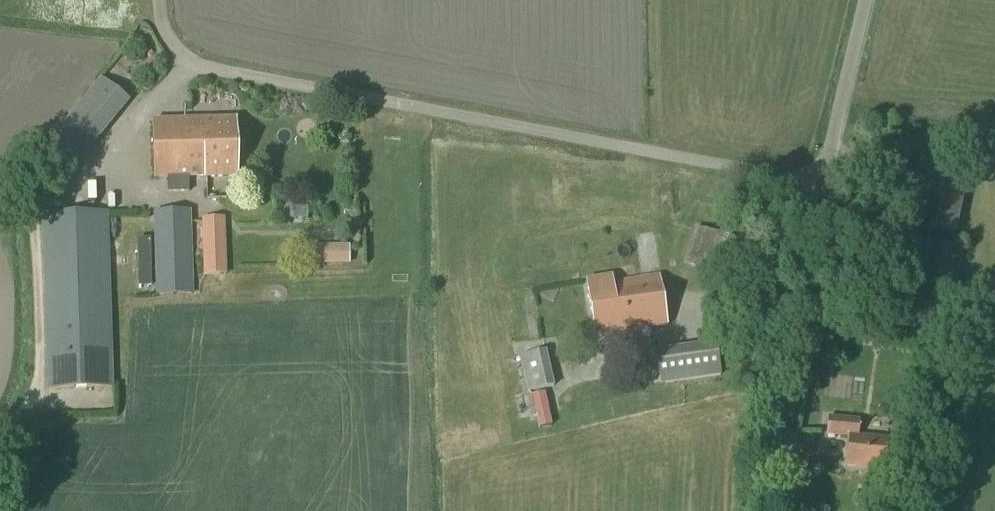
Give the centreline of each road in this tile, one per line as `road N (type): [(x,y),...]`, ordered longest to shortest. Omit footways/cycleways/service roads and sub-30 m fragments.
road 1 (unclassified): [(824,185),(193,63),(171,41),(155,0)]
road 2 (unclassified): [(770,510),(773,394),(824,185)]
road 3 (unclassified): [(824,185),(868,0)]

